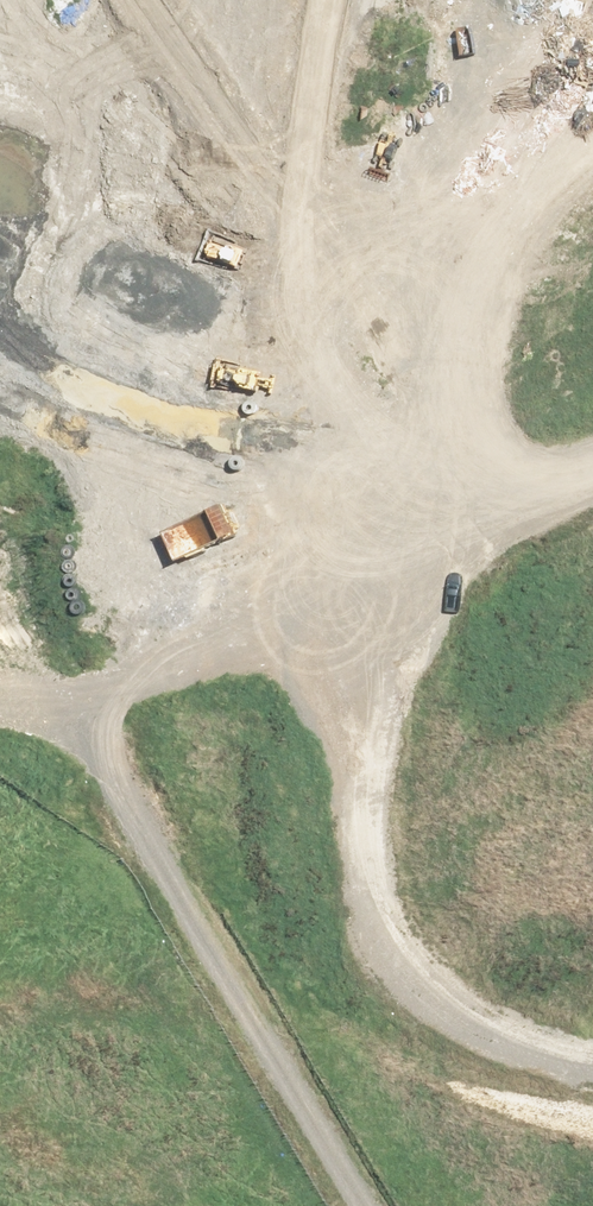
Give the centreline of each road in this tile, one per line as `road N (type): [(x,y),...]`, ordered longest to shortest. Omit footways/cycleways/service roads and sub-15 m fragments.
road 1 (track): [(465,321),(481,394),(475,484),(400,656),(363,787),(373,870),(428,962),(540,1028),(592,1039)]
road 2 (track): [(0,554),(592,258)]
road 3 (track): [(0,697),(321,1205)]

